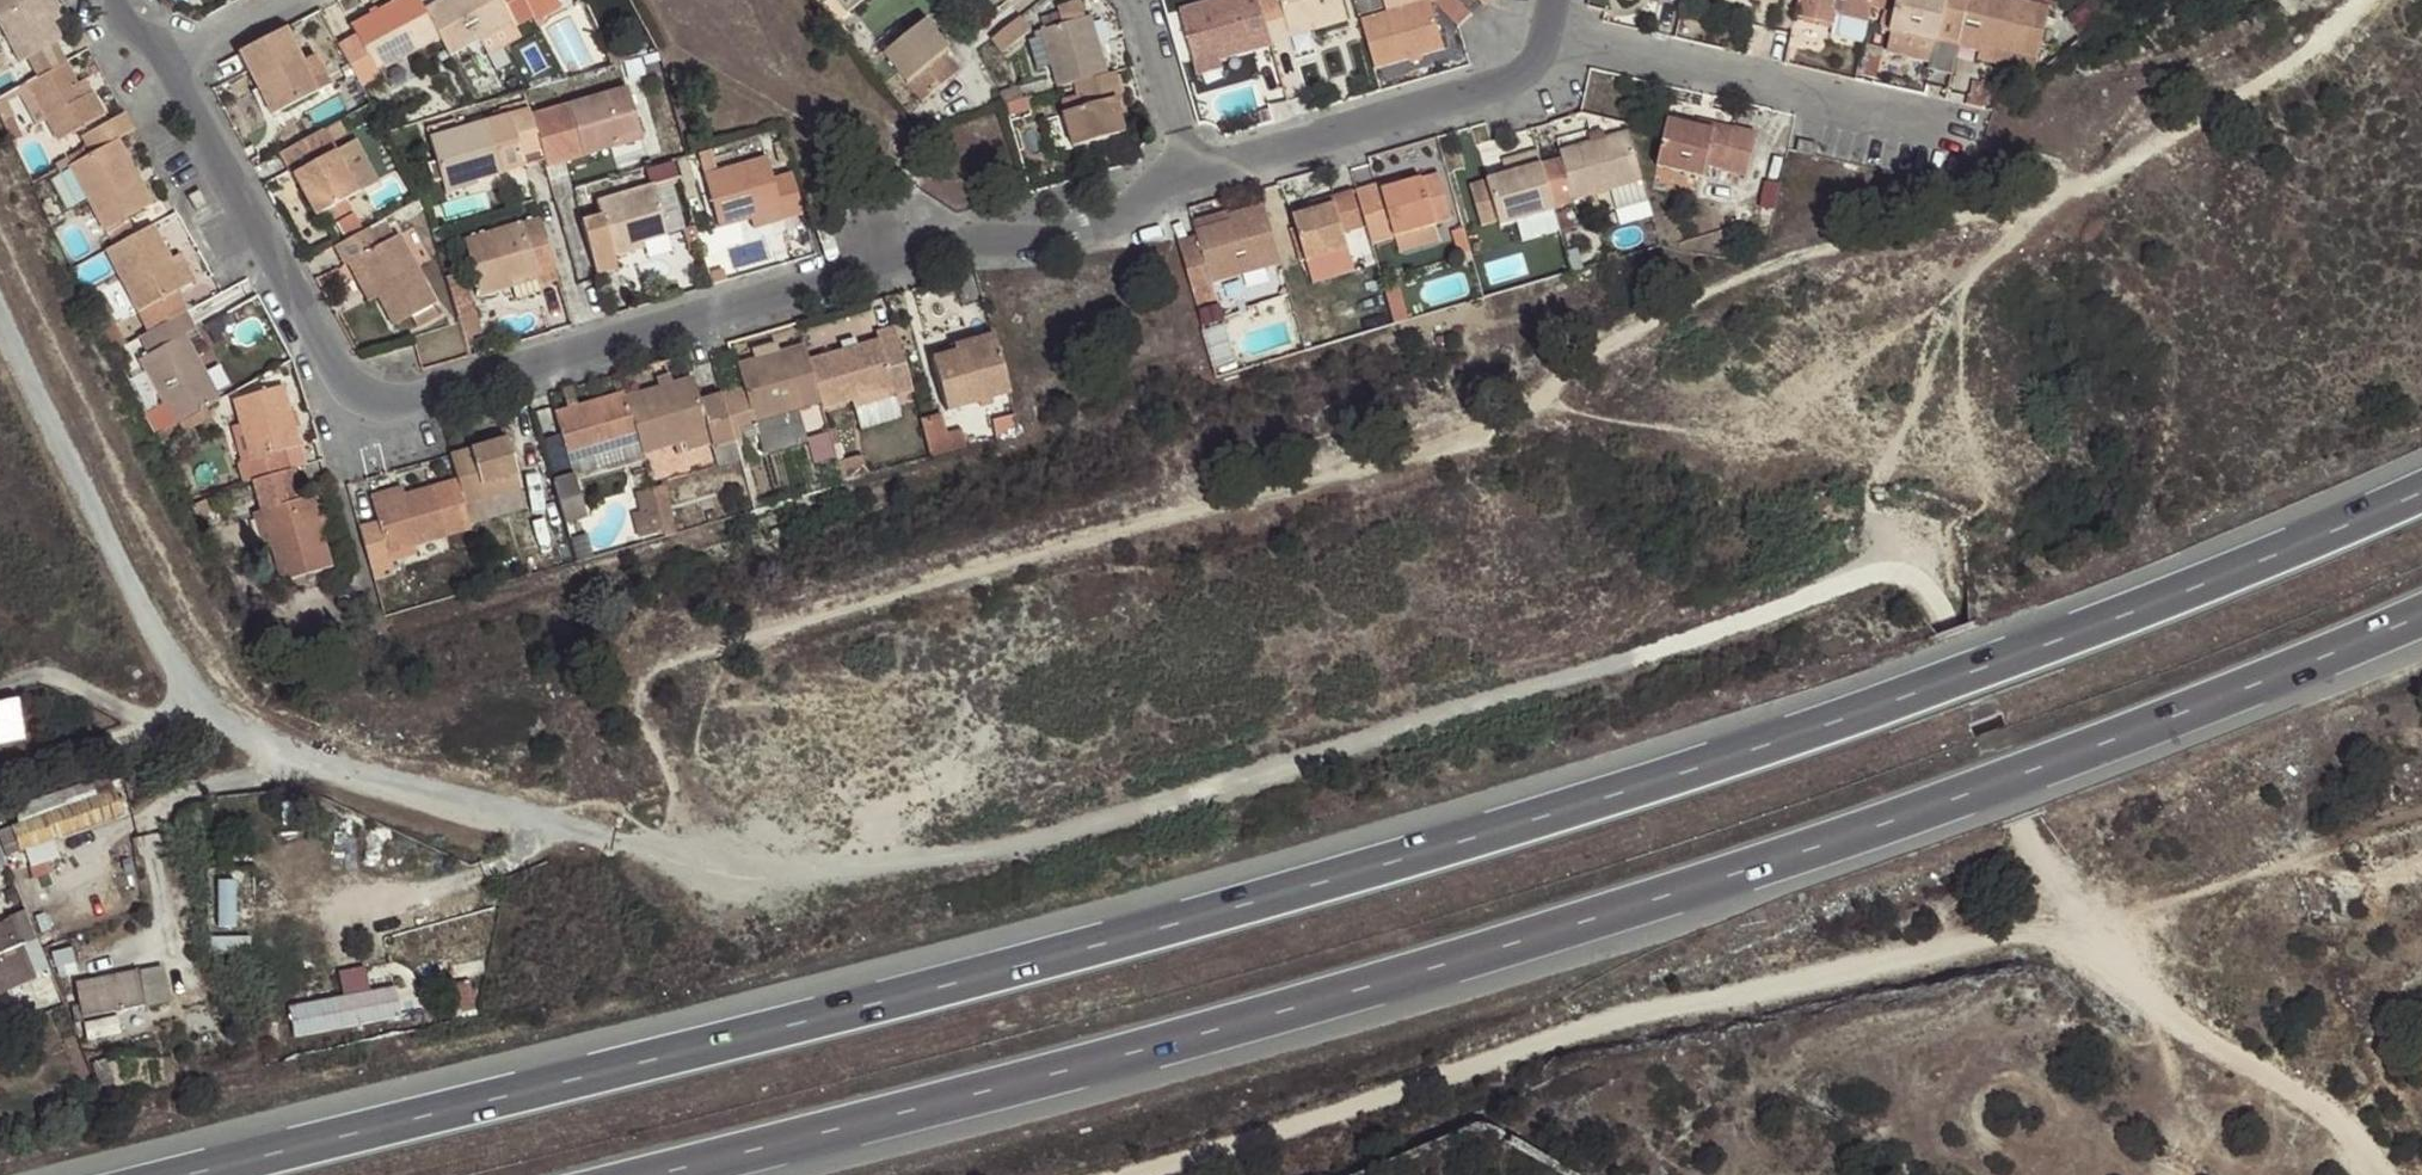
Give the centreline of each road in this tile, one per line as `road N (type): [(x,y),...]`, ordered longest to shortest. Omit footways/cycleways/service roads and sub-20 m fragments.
road 1 (motorway): [(2421,491),(2183,594),(1746,751),(1360,872),(196,1174)]
road 2 (track): [(649,845),(672,778),(639,701),(658,673),(1500,456),(1571,368),(1786,260),(1870,250),(2096,184),(2347,0)]
road 3 (motorway): [(653,1174),(1095,1066),(1804,856),(2421,620)]
road 4 (track): [(1952,629),(1931,591),(1887,572),(1729,628),(950,853),(768,872),(614,837)]
road 5 (residential): [(167,74),(322,362),(386,413),(456,414),(1192,184)]
road 6 (track): [(2101,929),(1927,953),(1566,1034),(1315,1121),(1121,1174)]
road 7 (track): [(2021,818),(2181,1021),(2266,1084),(2350,1115),(2389,1174)]
road 8 (unclassified): [(218,717),(170,667),(0,314)]
road 9 (residential): [(1563,33),(1978,142)]
road 10 (unclassified): [(614,837),(349,776),(218,717)]
road 11 (residential): [(1192,184),(1500,88),(1543,61),(1563,33)]
road 12 (unclassified): [(0,795),(189,745),(218,717)]
road 13 (residential): [(1134,0),(1192,184)]
road 14 (residential): [(301,0),(167,74)]

